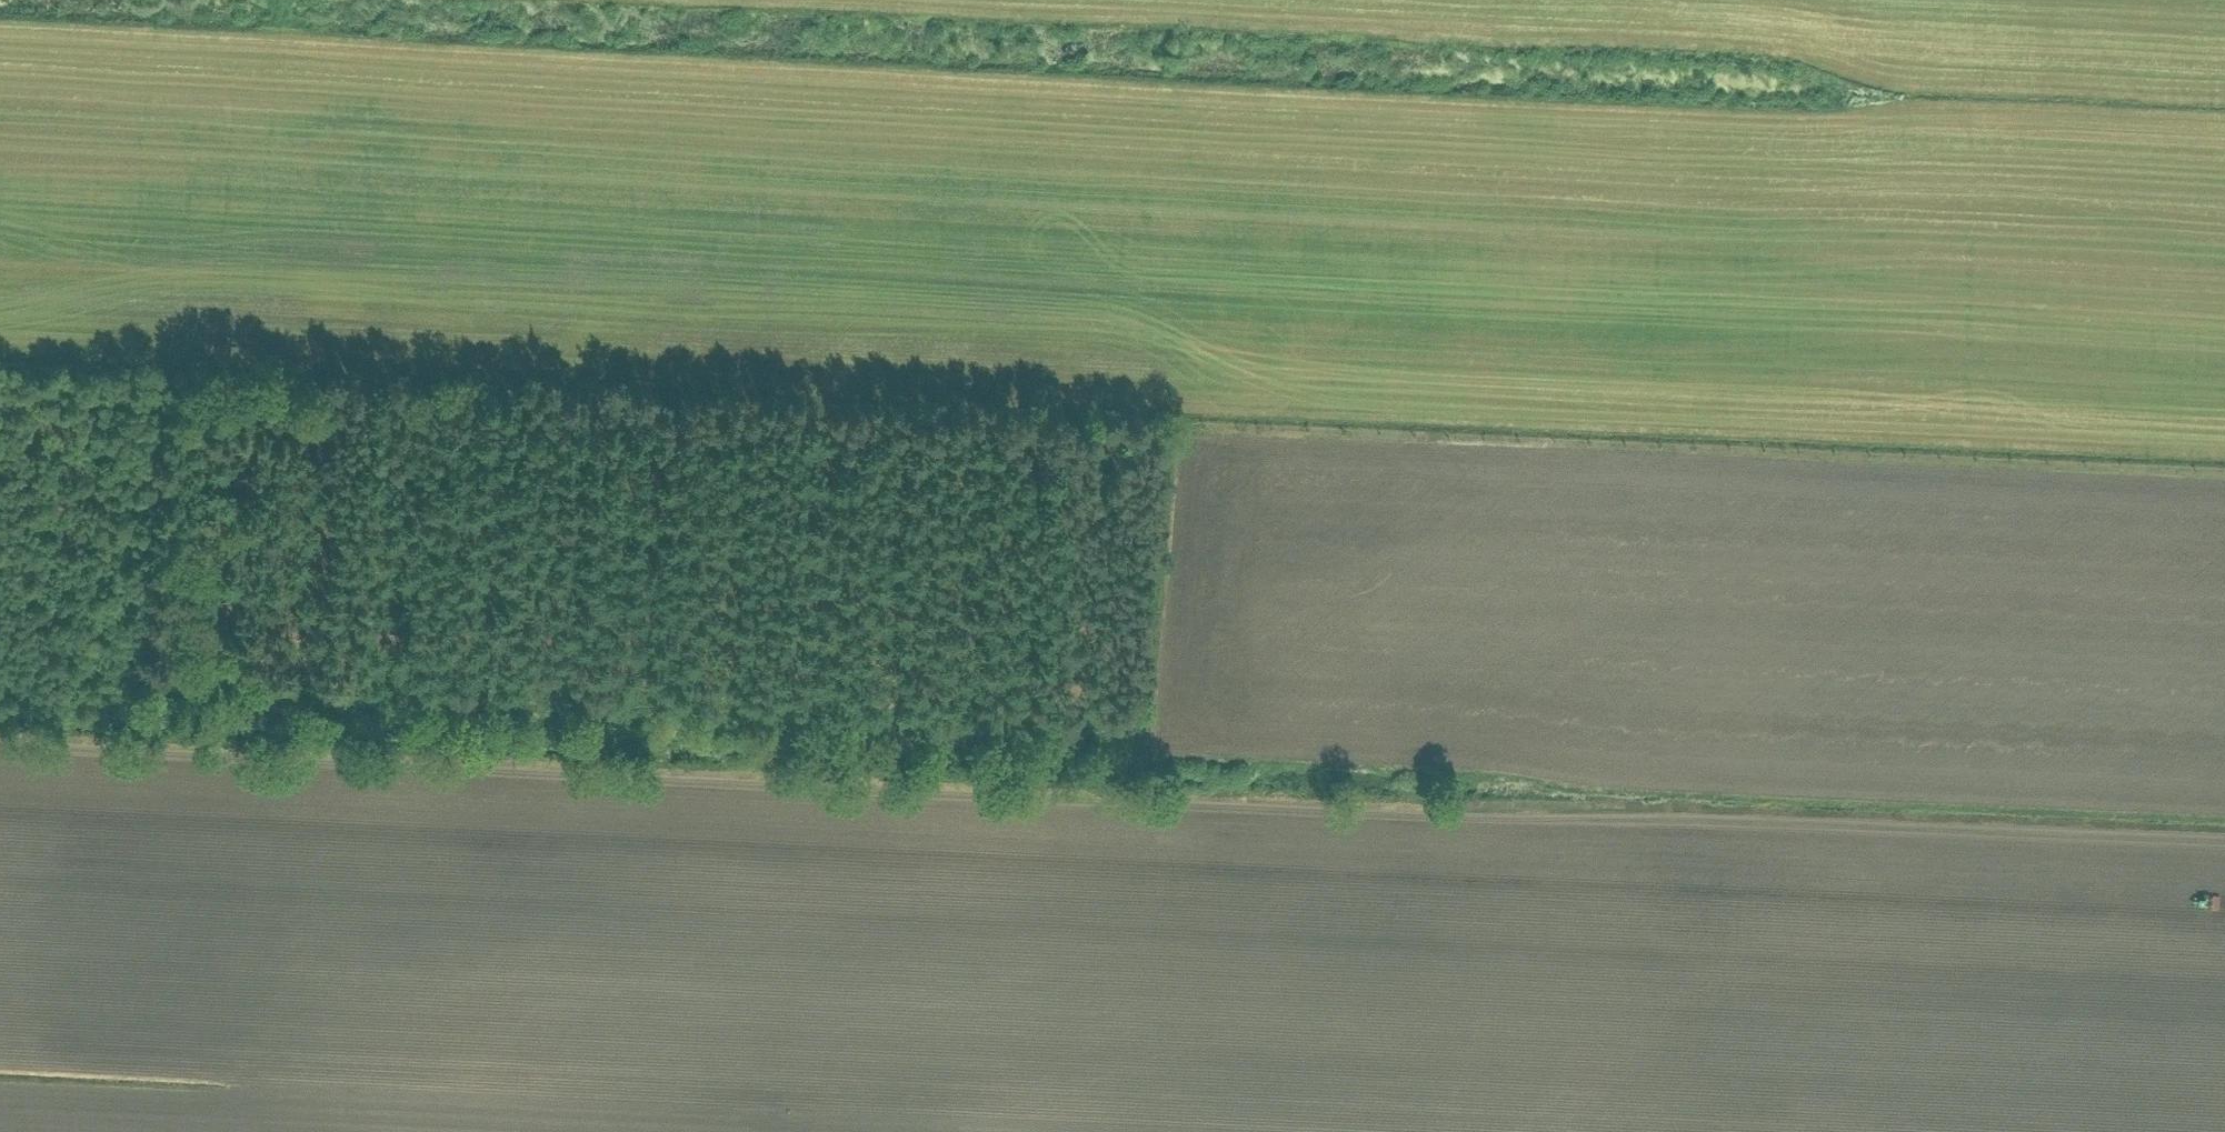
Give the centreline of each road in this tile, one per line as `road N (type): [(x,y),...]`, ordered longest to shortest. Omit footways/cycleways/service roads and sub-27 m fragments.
road 1 (track): [(0,731),(2224,823)]

